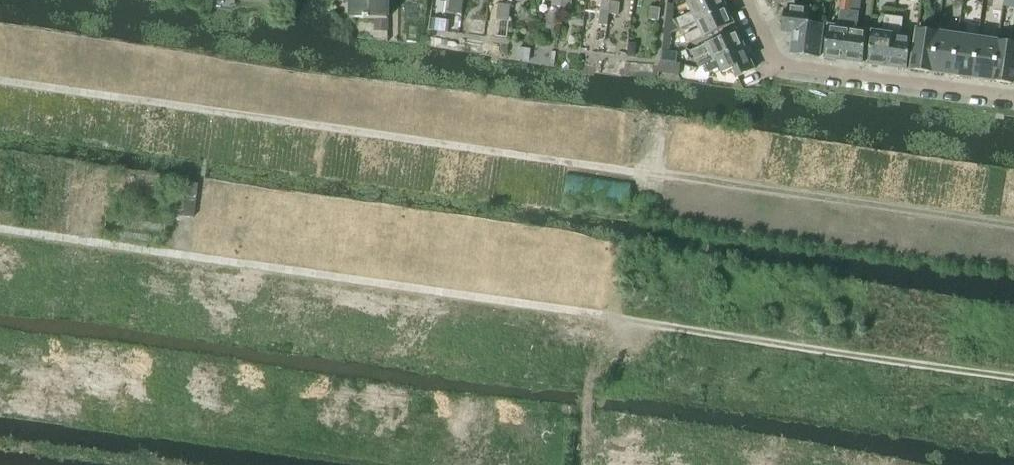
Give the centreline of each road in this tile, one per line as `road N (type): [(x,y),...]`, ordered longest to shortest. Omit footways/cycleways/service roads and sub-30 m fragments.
road 1 (residential): [(748,0),(781,68),(1013,102)]

